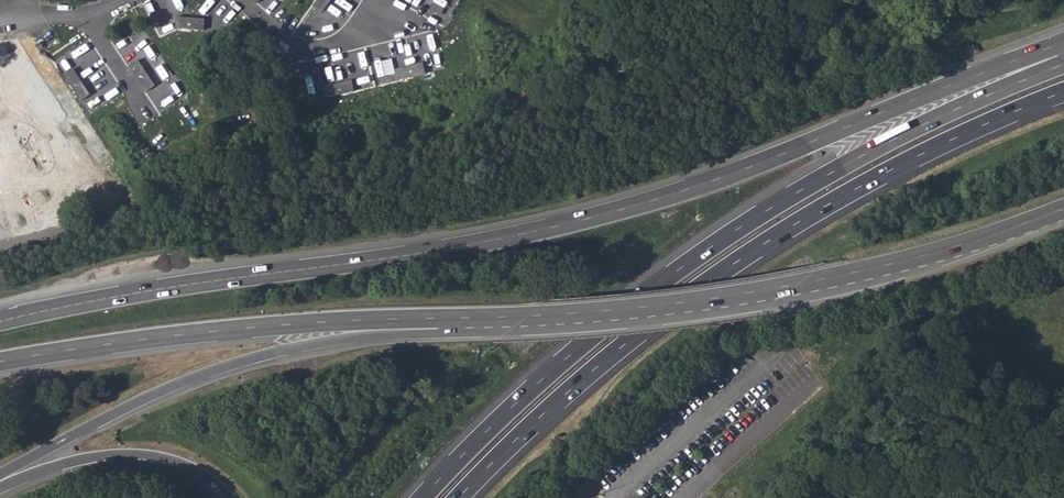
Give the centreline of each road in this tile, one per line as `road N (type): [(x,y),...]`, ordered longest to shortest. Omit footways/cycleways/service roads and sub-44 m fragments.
road 1 (motorway): [(1063,57),(1016,61),(715,181),(547,230),(0,321)]
road 2 (track): [(1056,0),(731,77),(396,142),(0,242)]
road 3 (motorway): [(1063,58),(855,159),(728,235),(584,344),(423,497)]
road 4 (motorway): [(458,497),(572,388),(727,267),(895,167),(1063,91)]
road 5 (trunk): [(0,479),(93,423),(203,372),(313,343),(551,318)]
road 6 (motorway): [(0,361),(248,327),(551,318)]
road 7 (motorway): [(551,318),(855,272),(1063,208)]
road 8 (trunk): [(0,483),(82,459),(132,454),(192,466),(231,497)]

